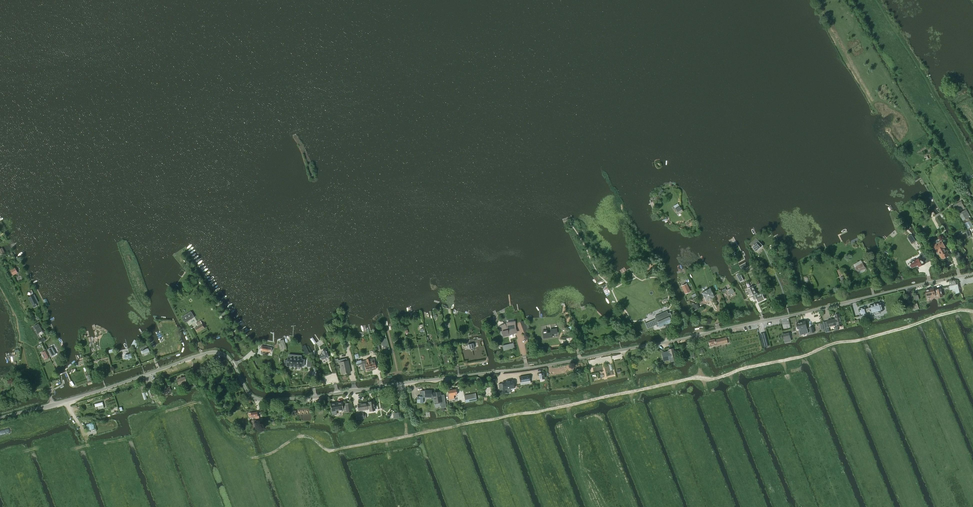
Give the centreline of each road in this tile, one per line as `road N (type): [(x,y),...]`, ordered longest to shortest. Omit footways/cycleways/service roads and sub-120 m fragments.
road 1 (unclassified): [(0,419),(208,353),(227,358),(253,400),(307,397),(668,344),(972,274)]

